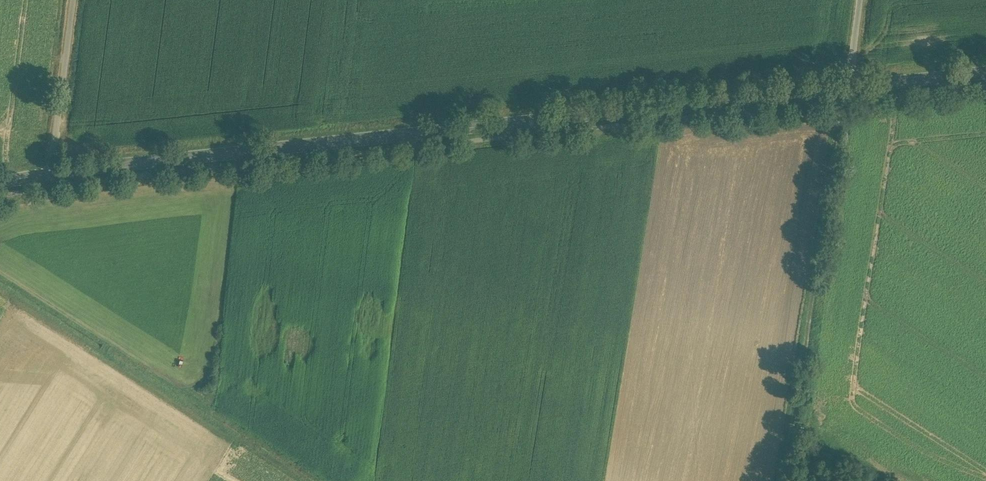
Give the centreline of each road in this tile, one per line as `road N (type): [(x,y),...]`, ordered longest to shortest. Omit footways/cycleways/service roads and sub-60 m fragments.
road 1 (secondary): [(985,73),(0,183)]
road 2 (track): [(784,480),(842,100)]
road 3 (track): [(73,0),(49,175)]

